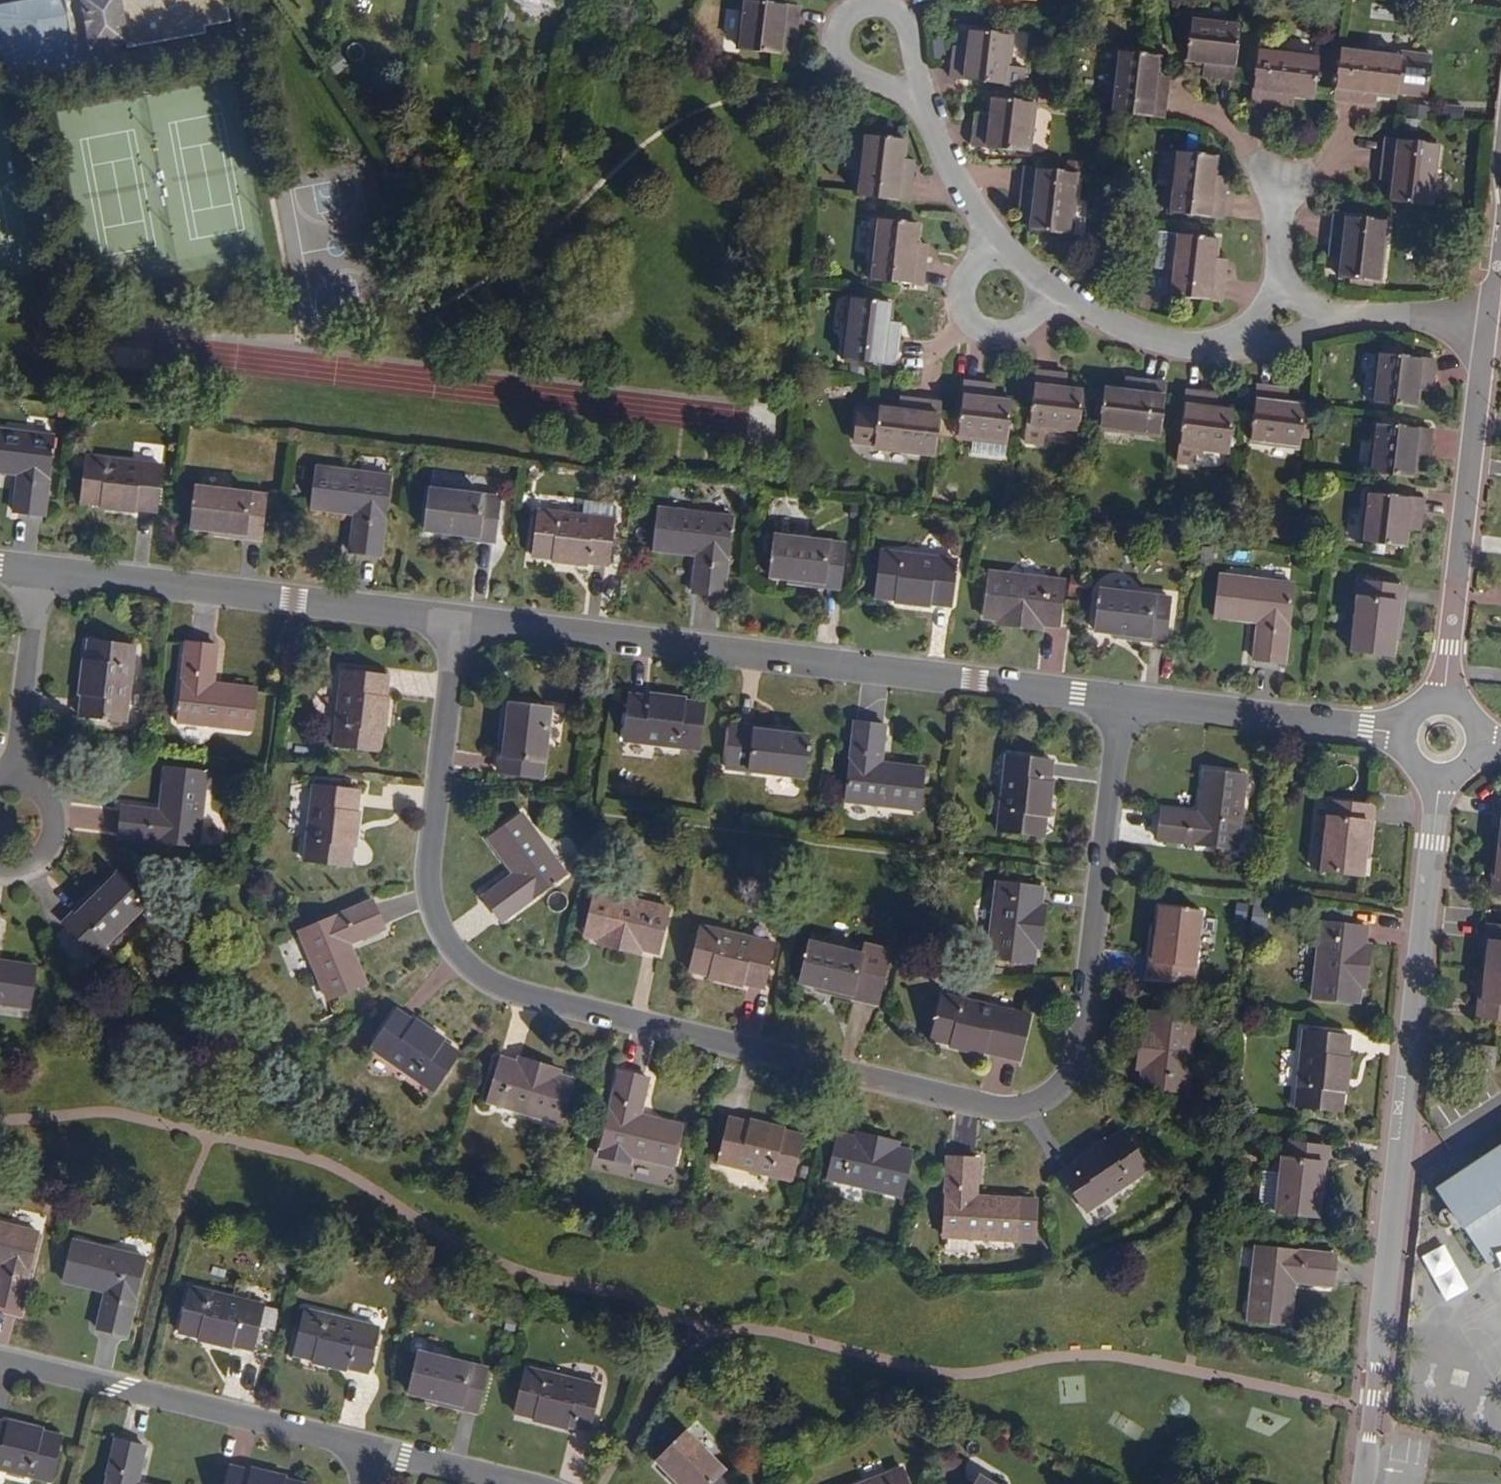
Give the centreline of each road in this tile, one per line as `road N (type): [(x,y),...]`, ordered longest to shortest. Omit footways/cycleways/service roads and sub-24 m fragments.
road 1 (residential): [(456,624),(431,889),(451,946),(473,968),(508,988),(993,1107),(1040,1104),(1075,1074),(1121,698)]
road 2 (residential): [(1441,781),(1363,1483)]
road 3 (residential): [(1121,698),(456,624)]
road 4 (residential): [(456,624),(44,573)]
road 5 (residential): [(1493,302),(1449,703)]
road 6 (residential): [(382,1452),(0,1360)]
road 7 (residential): [(1406,739),(1369,726),(1121,698)]
road 8 (residential): [(1296,332),(1218,344),(1116,321),(1055,283)]
road 9 (residential): [(1003,241),(963,192),(918,88),(877,44)]
road 10 (residential): [(1003,241),(966,283),(961,307),(971,325),(1000,337),(1026,333),(1055,283)]
road 11 (residential): [(44,573),(19,780)]
road 12 (residential): [(1493,302),(1296,332)]
road 13 (residential): [(1296,332),(1277,182)]
road 14 (residential): [(14,873),(43,863),(59,837),(47,793),(19,780)]
road 15 (residential): [(512,1483),(382,1452)]

